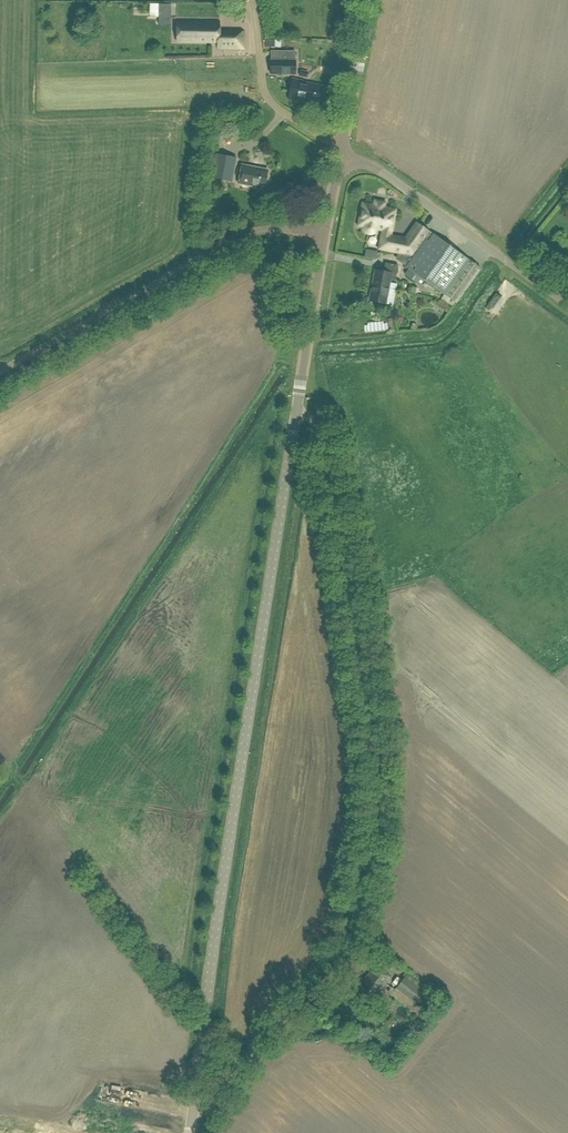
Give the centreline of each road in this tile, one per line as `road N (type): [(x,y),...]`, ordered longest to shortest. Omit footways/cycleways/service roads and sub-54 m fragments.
road 1 (unclassified): [(196,1098),(217,1097),(245,1058),(338,968),(361,924),(382,828),(382,740),(344,518),(324,430),(296,415)]
road 2 (tertiary): [(196,1098),(296,415)]
road 3 (unclassified): [(324,233),(259,230),(231,240),(0,372)]
road 4 (unclassified): [(341,150),(567,304)]
road 5 (unclassified): [(253,0),(267,96),(341,150)]
road 6 (tertiary): [(296,415),(324,233)]
road 7 (tertiary): [(341,150),(371,0)]

